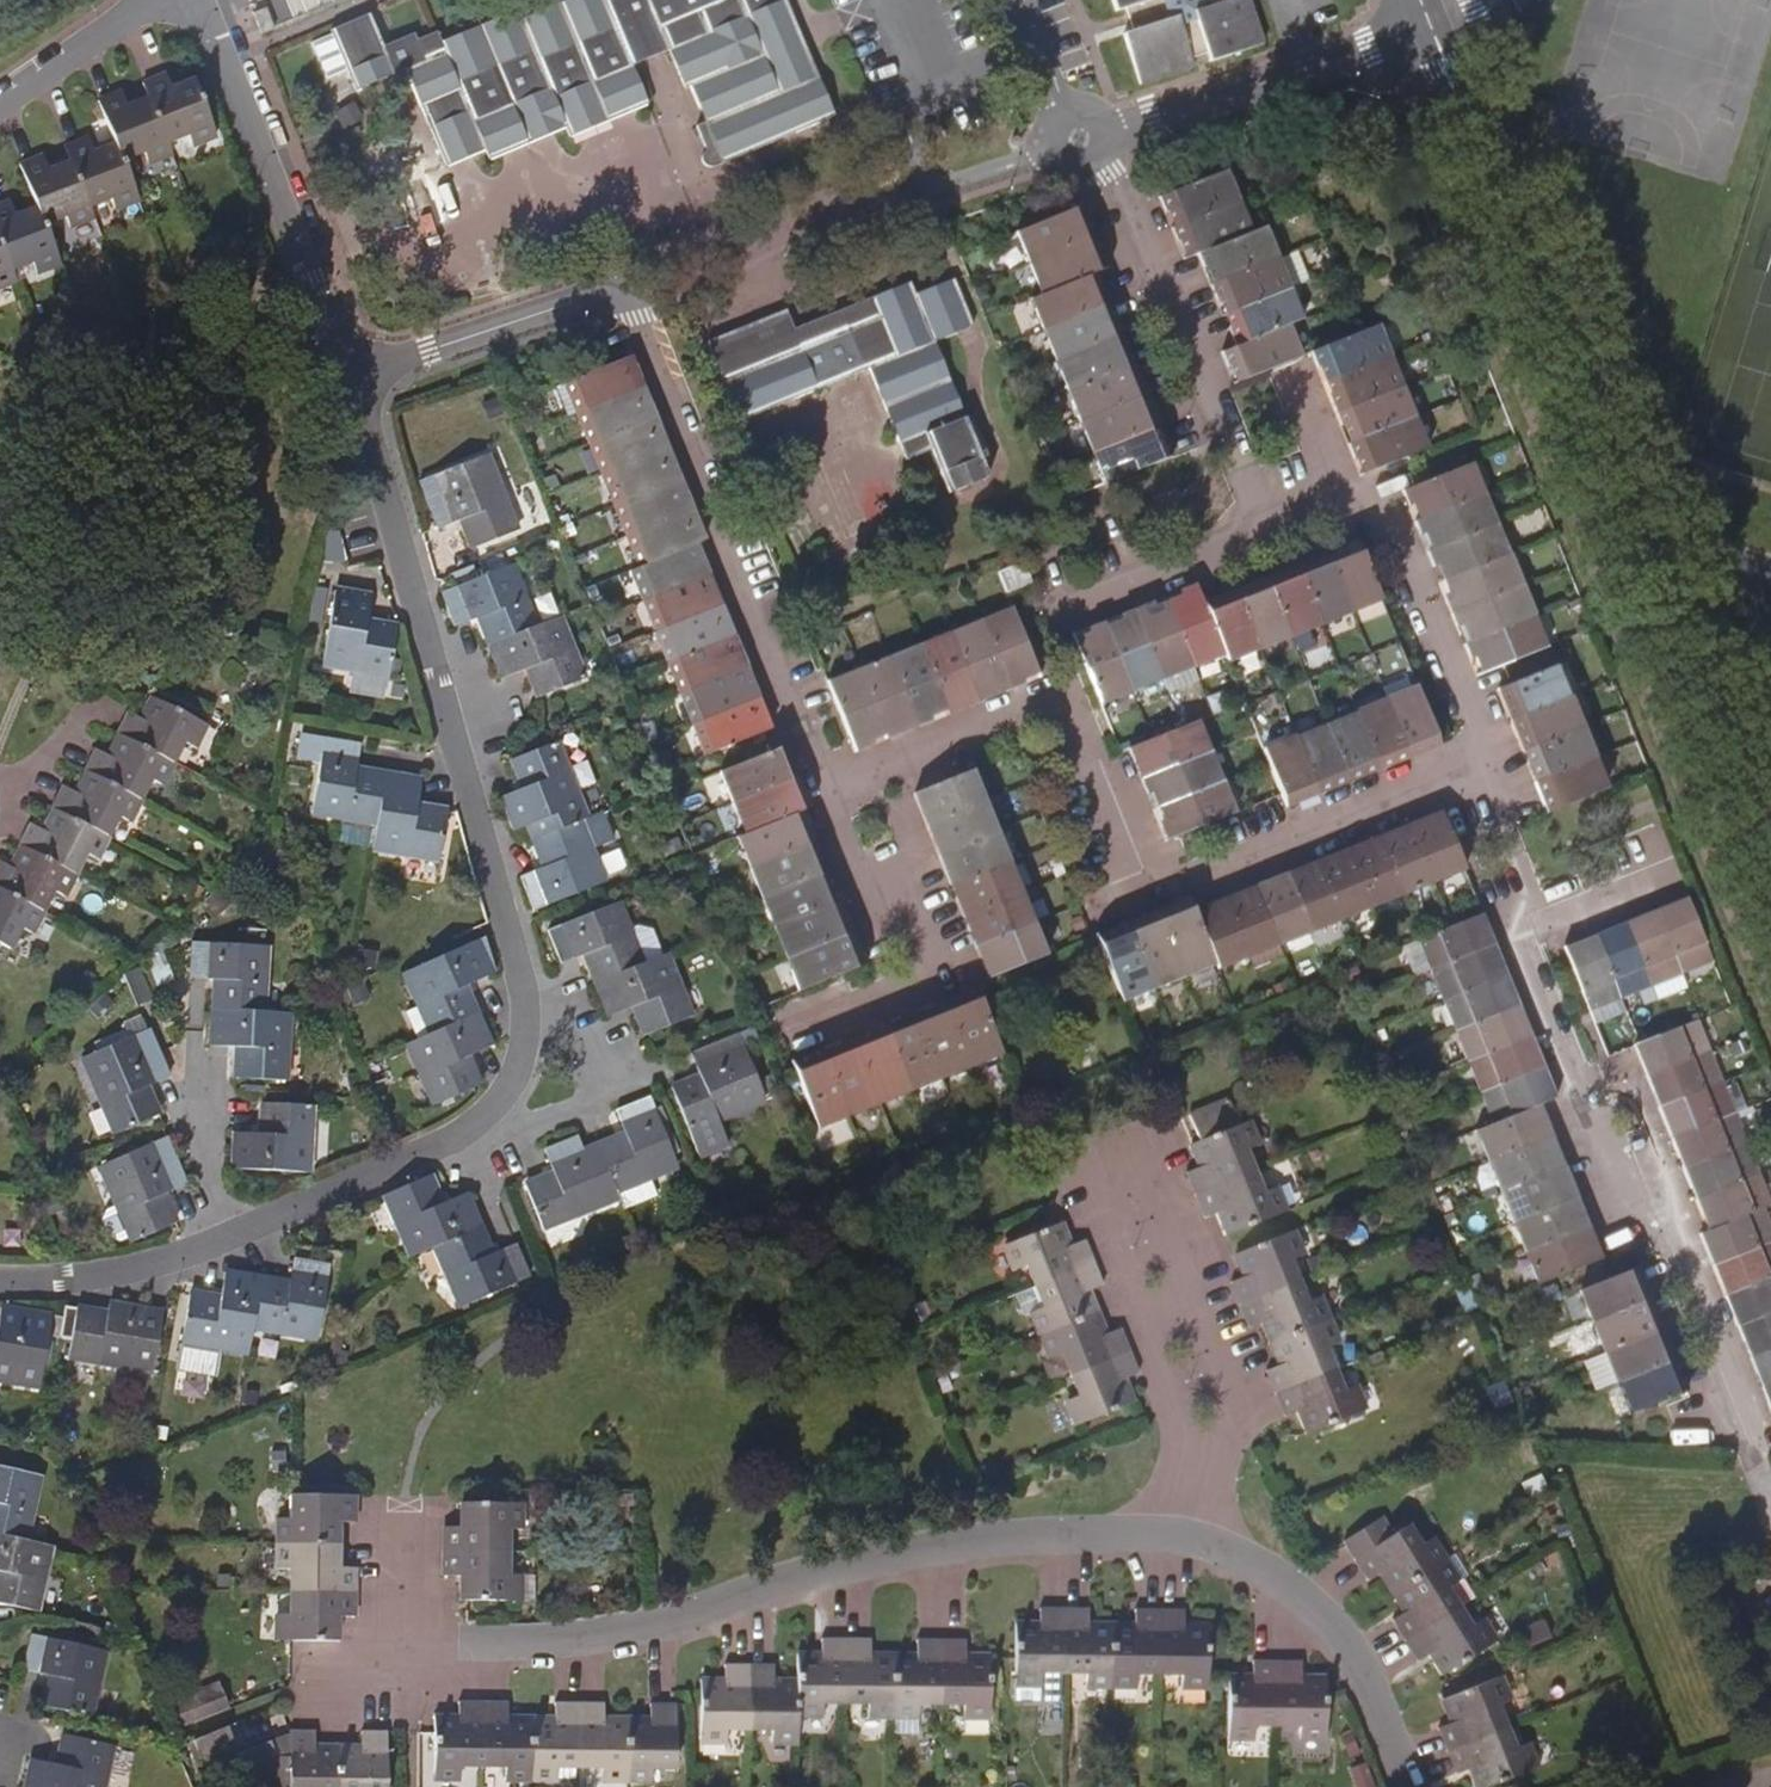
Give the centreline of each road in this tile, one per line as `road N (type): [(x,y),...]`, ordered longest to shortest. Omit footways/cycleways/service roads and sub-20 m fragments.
road 1 (residential): [(224,1237),(467,1128),(514,1074),(524,1037),(523,994),(353,379)]
road 2 (tertiary): [(1770,872),(1427,29)]
road 3 (residential): [(853,782),(826,764),(806,732),(626,289),(353,379)]
road 4 (residential): [(1179,1537),(999,1539),(927,1549),(821,1571),(584,1640),(396,1639)]
road 5 (residential): [(853,782),(1037,704),(1073,719),(1129,864),(1190,875),(1482,760)]
road 6 (residential): [(1770,1514),(1666,1239),(1595,1120),(1525,936)]
road 7 (residential): [(353,379),(198,0)]
road 8 (residential): [(1100,165),(1113,178),(1264,528)]
road 9 (residential): [(1264,528),(1341,498),(1379,508),(1482,760)]
road 10 (residential): [(1179,1537),(1205,1413),(1114,1169)]
road 11 (residential): [(807,1029),(954,967),(893,811),(853,782)]
road 12 (residential): [(1408,1786),(1344,1643),(1258,1570),(1179,1537)]
road 13 (residential): [(1109,131),(1427,29)]
road 14 (residential): [(0,1279),(114,1272),(224,1237)]
road 15 (residential): [(1264,528),(1054,612)]
road 16 (residential): [(1482,760),(1496,796),(1494,839),(1525,936)]
road 17 (residential): [(144,0),(0,102)]
road 18 (residential): [(1109,131),(1096,113),(1075,108),(1055,117),(1045,136),(1050,157),(1068,171),(1100,165)]
road 19 (residential): [(1525,936),(1670,876)]
road 20 (residential): [(406,1496),(396,1639)]
road 21 (residential): [(224,1237),(197,1103)]

